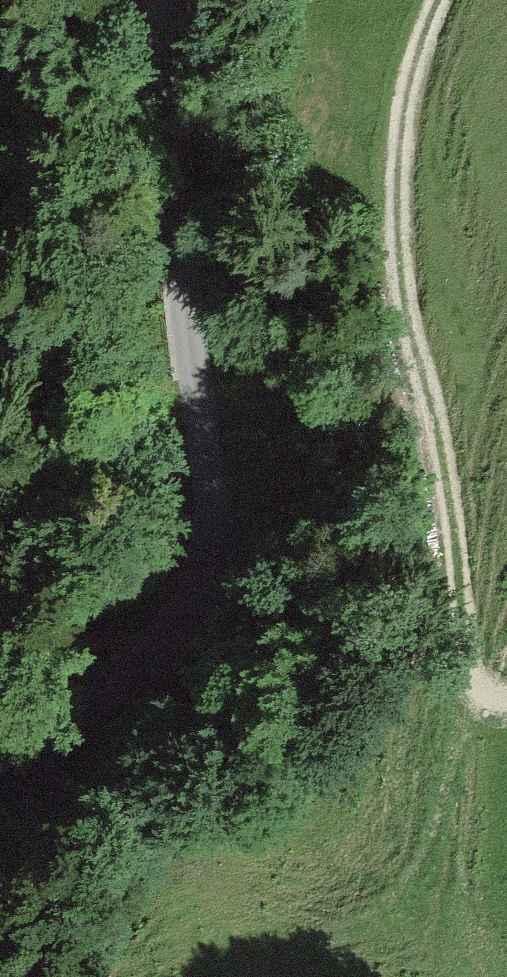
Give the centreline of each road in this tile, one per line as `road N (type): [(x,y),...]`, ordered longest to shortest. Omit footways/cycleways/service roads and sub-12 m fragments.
road 1 (track): [(159,0),(204,477),(204,567),(175,636),(134,670),(0,752)]
road 2 (track): [(440,0),(400,146),(403,272),(430,401),(463,648),(481,685),(506,694)]

